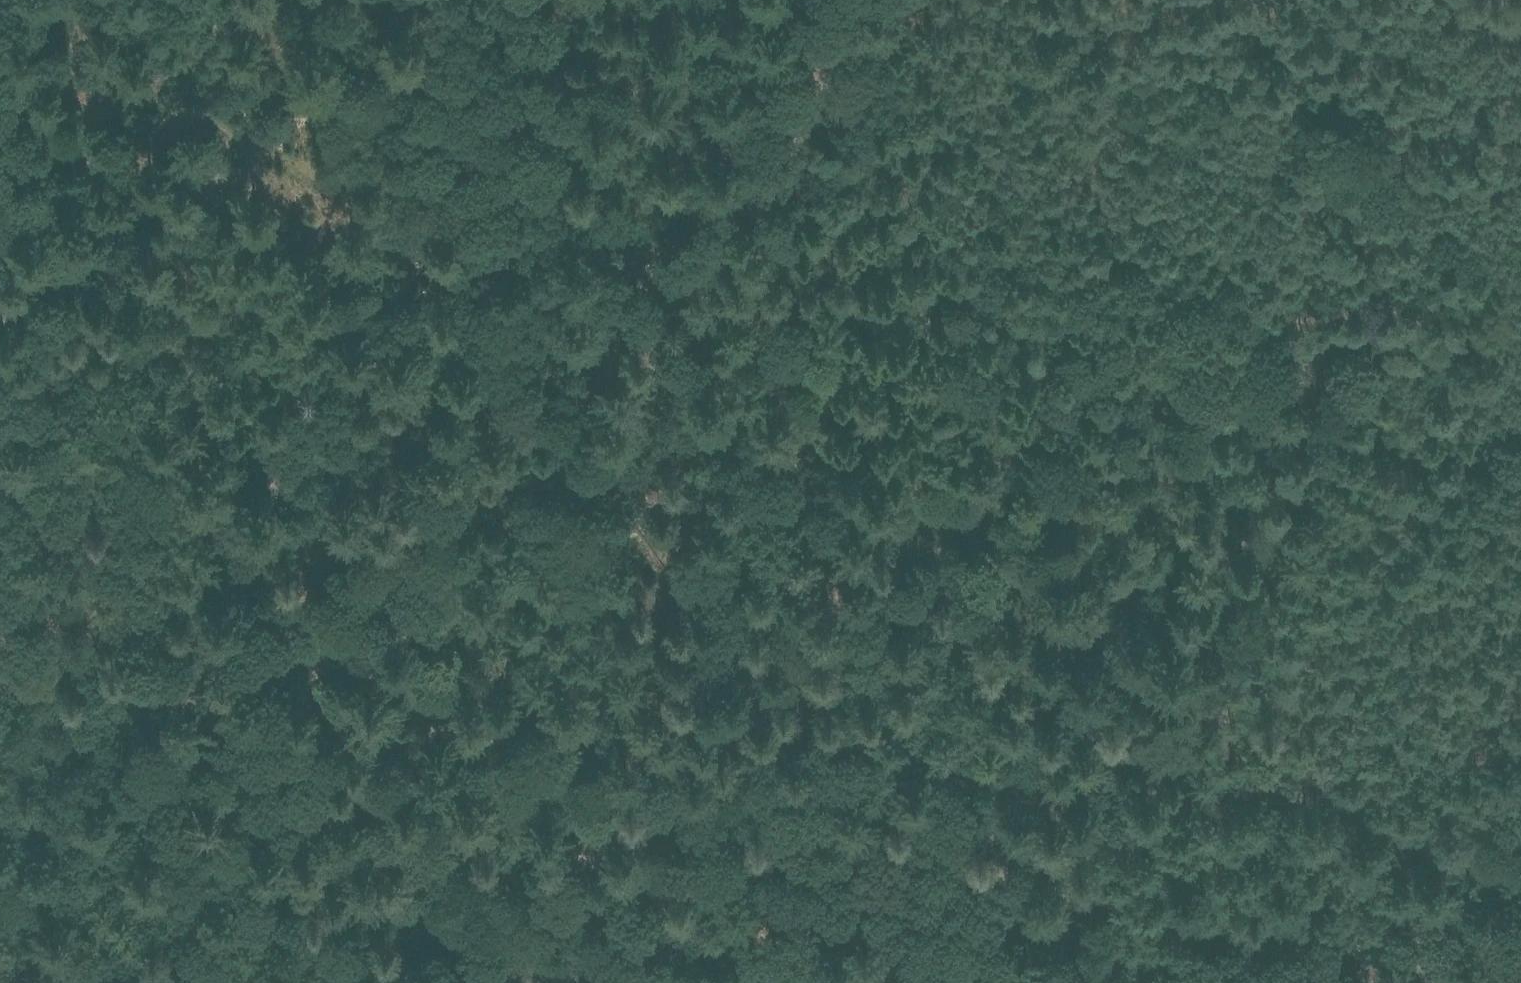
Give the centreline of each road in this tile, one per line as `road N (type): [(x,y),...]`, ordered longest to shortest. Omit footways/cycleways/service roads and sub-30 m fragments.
road 1 (track): [(164,982),(135,724),(135,536),(139,465),(171,361),(138,215),(158,142),(182,97),(1520,874)]
road 2 (track): [(1127,982),(1520,910)]

